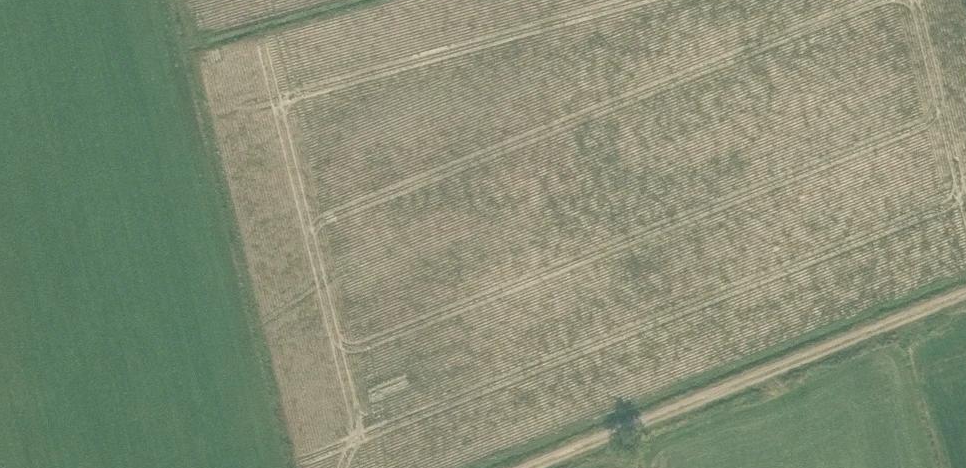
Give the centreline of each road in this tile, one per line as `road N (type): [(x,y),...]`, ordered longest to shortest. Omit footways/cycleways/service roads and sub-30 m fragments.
road 1 (track): [(965,311),(566,467)]

